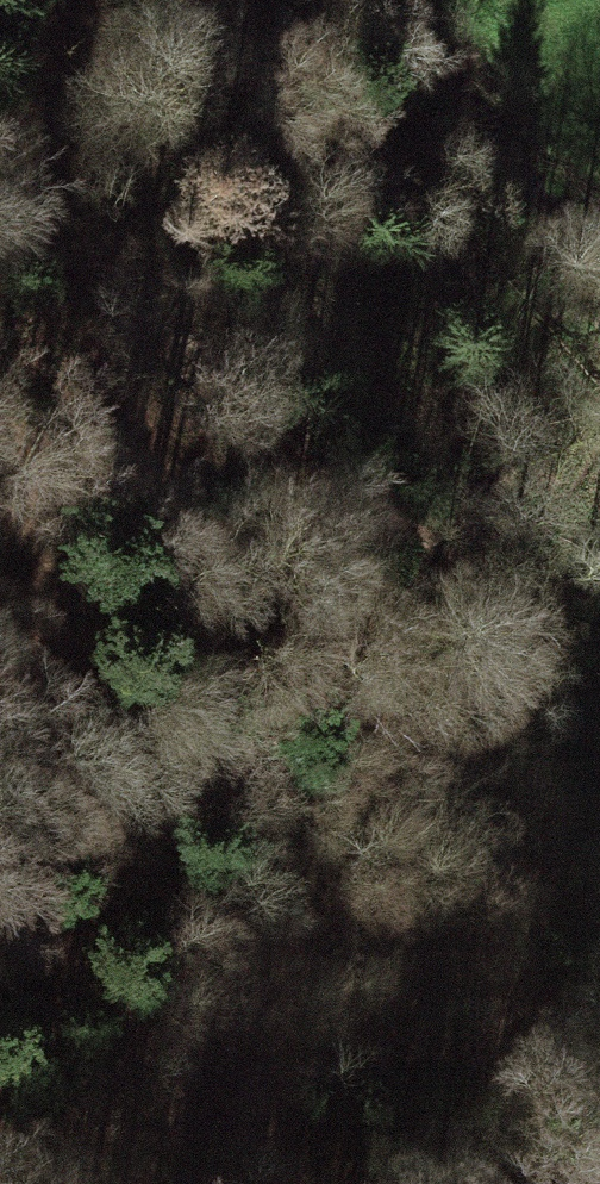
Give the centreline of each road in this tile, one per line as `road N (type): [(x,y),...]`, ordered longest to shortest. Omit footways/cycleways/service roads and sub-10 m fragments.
road 1 (track): [(0,239),(35,270),(176,511),(293,896),(357,1013),(435,1127),(457,1183)]
road 2 (track): [(35,270),(555,670),(599,726)]

